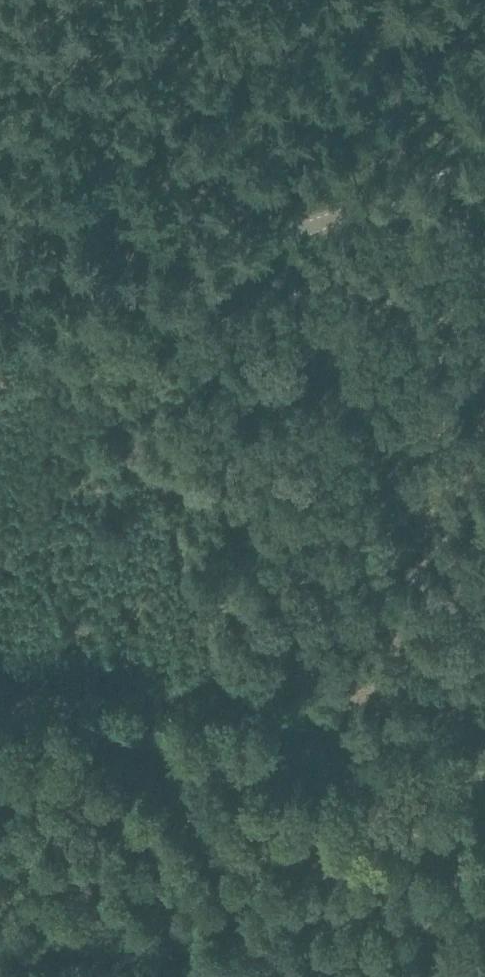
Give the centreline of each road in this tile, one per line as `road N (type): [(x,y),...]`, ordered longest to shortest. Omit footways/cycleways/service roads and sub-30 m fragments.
road 1 (tertiary): [(0,352),(484,167)]
road 2 (track): [(484,789),(0,735)]

